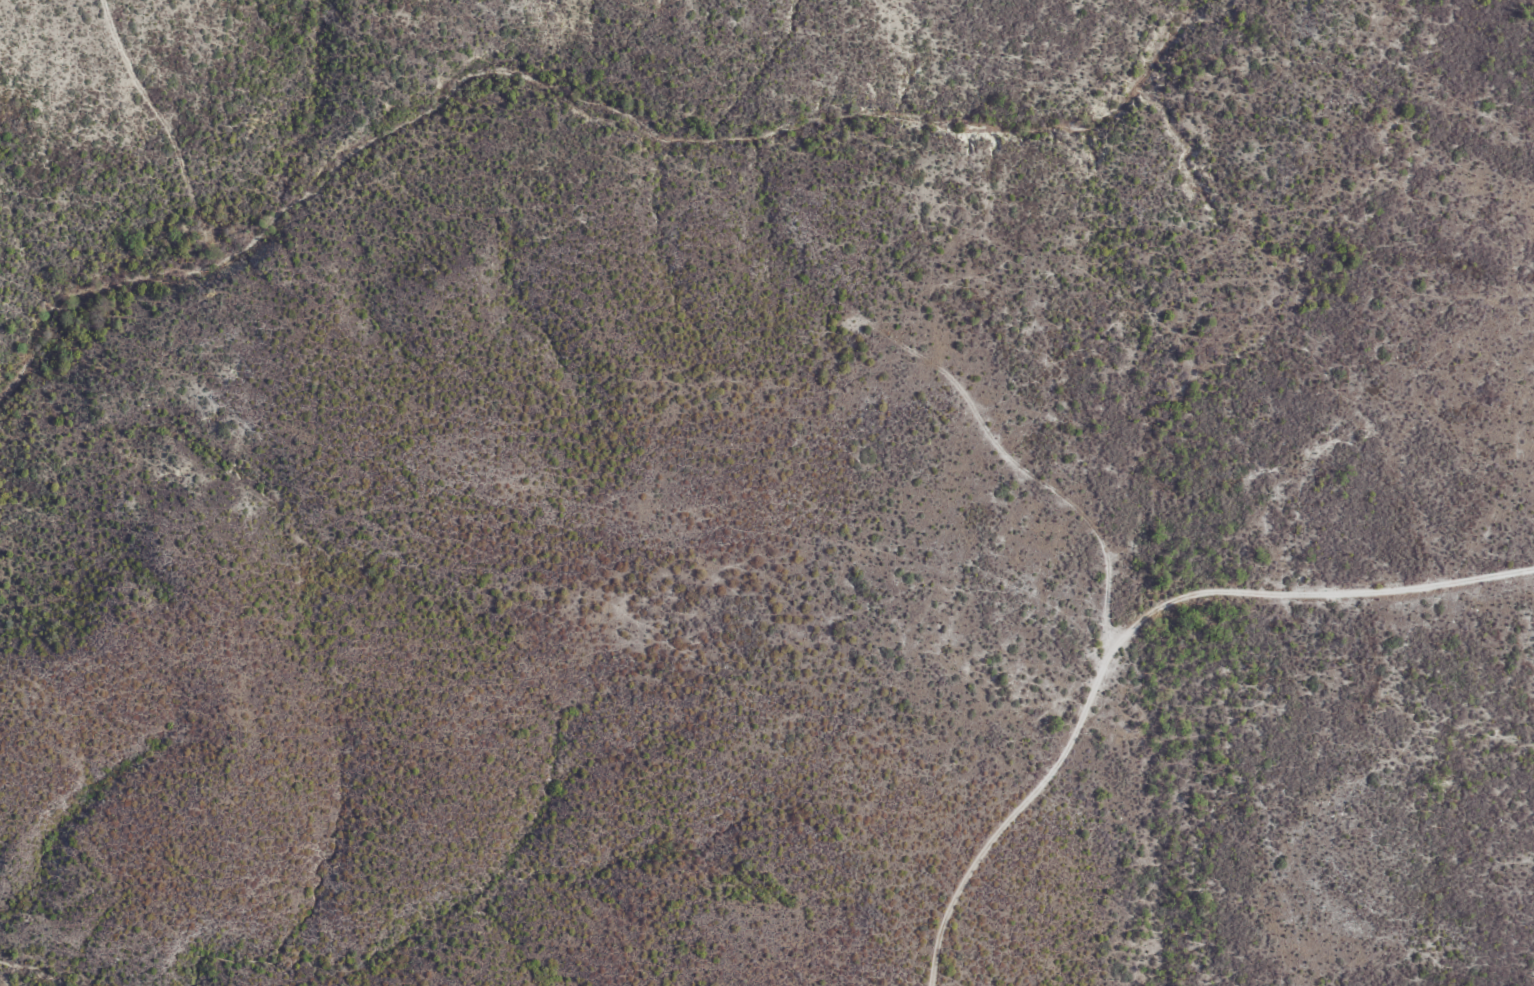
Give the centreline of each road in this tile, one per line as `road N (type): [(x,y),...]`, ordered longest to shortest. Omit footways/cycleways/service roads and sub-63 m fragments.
road 1 (residential): [(939,985),(947,925),(975,870),(1078,743),(1101,674),(1131,627),(1157,609),(1196,600),(1416,596),(1533,571)]

